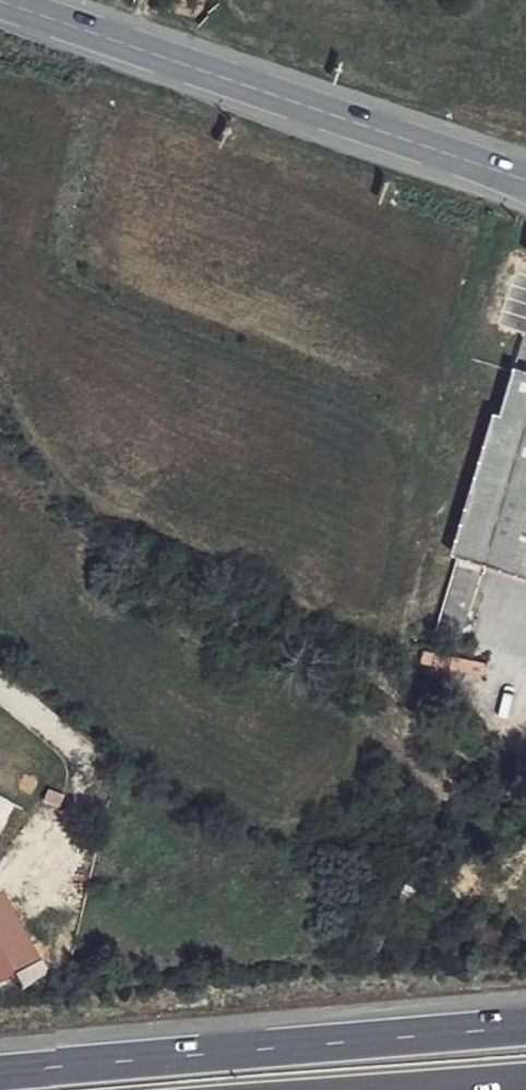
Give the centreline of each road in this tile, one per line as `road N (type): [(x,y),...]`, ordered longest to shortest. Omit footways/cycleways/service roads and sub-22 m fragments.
road 1 (primary): [(525,186),(2,0)]
road 2 (motorway): [(525,1022),(0,1071)]

